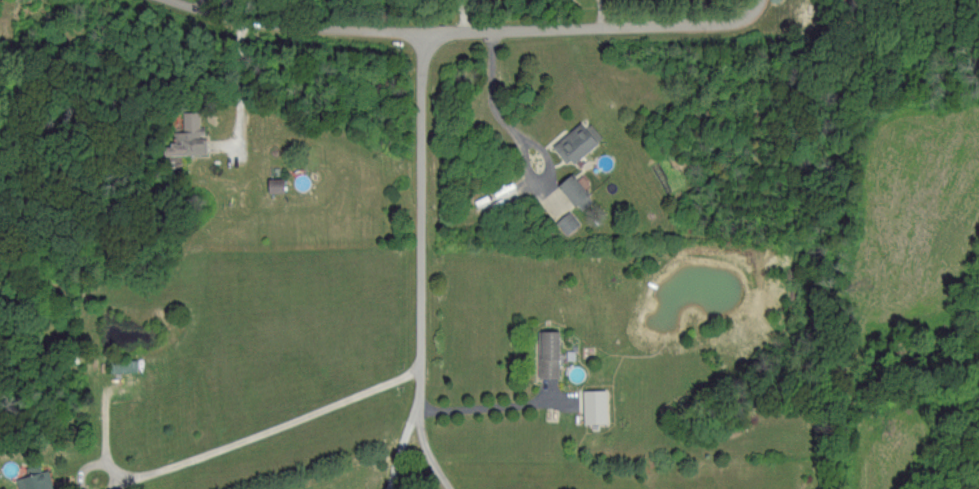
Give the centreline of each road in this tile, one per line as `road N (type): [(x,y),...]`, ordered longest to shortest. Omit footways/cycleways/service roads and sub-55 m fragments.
road 1 (residential): [(763,0),(746,21),(723,24),(425,39),(212,26),(141,0)]
road 2 (residential): [(425,39),(422,360),(413,437),(445,488)]
road 3 (residential): [(494,35),(495,106),(548,166)]

